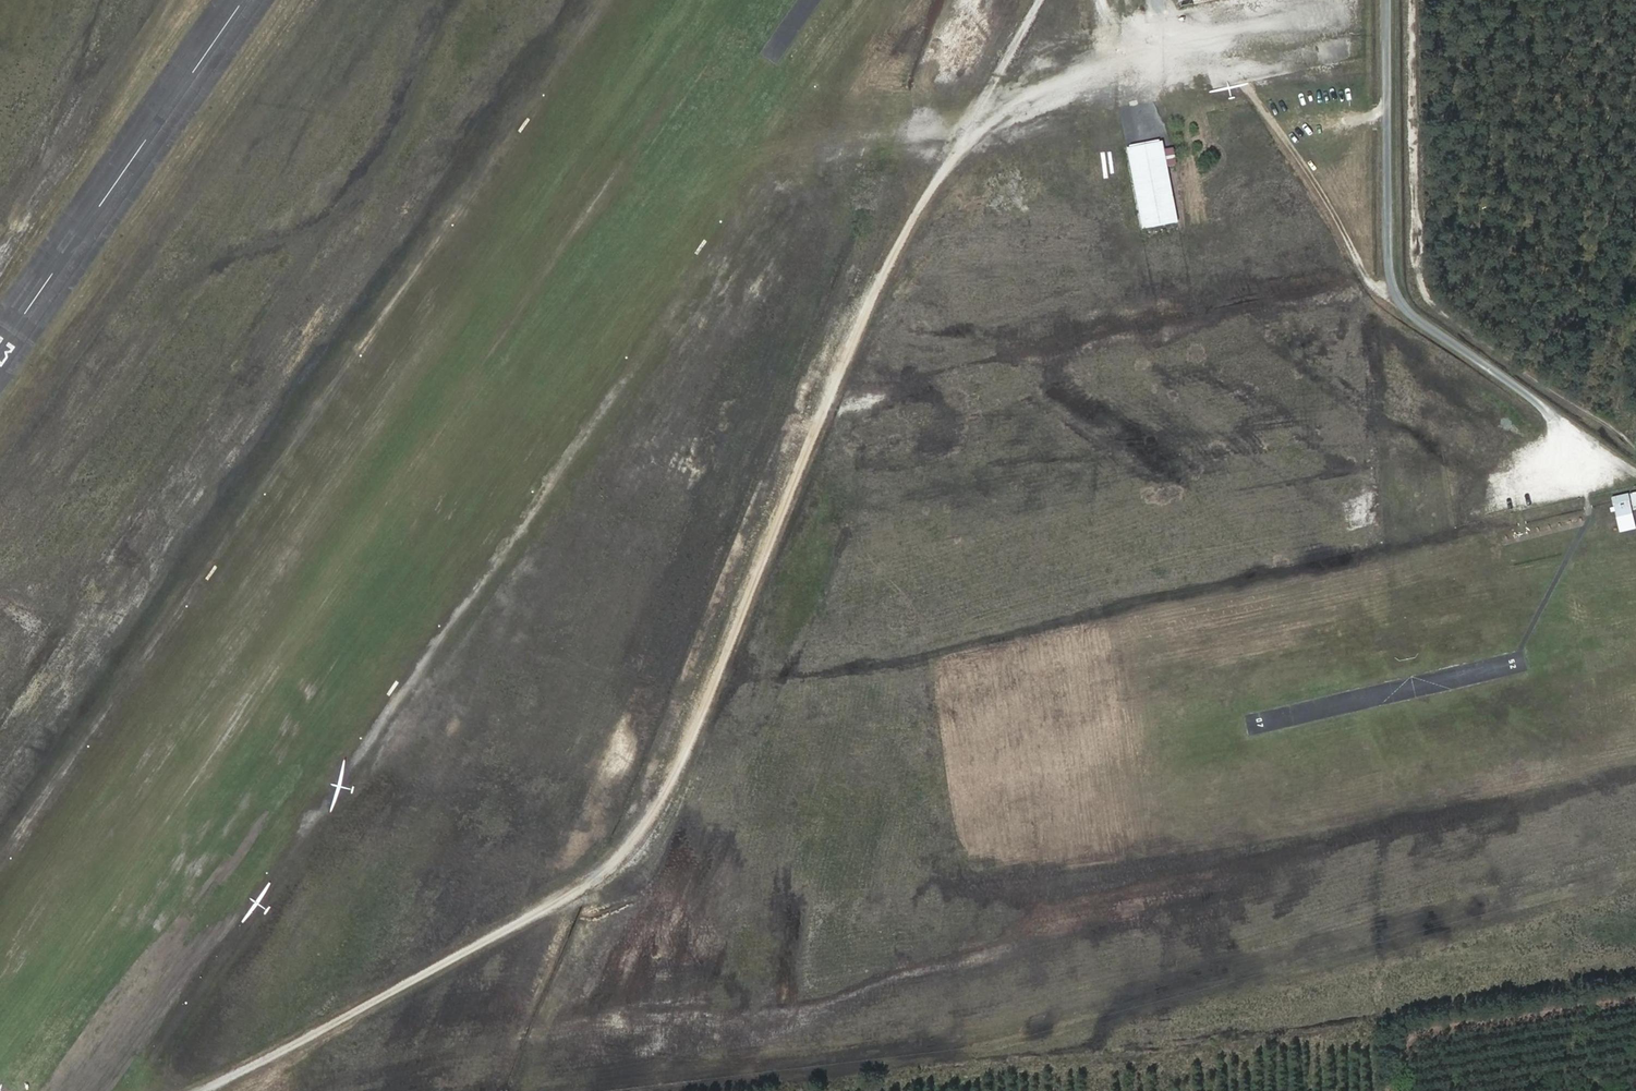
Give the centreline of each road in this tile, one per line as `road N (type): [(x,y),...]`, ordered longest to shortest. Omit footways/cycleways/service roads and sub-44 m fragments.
road 1 (unclassified): [(1386,0),(1394,291),(1412,315),(1635,473)]
road 2 (track): [(1414,0),(1425,294),(1445,316),(1635,450)]
road 3 (track): [(1635,996),(1413,1034),(1396,1056),(1389,1090)]
road 4 (track): [(1394,291),(1370,282),(1249,82)]

